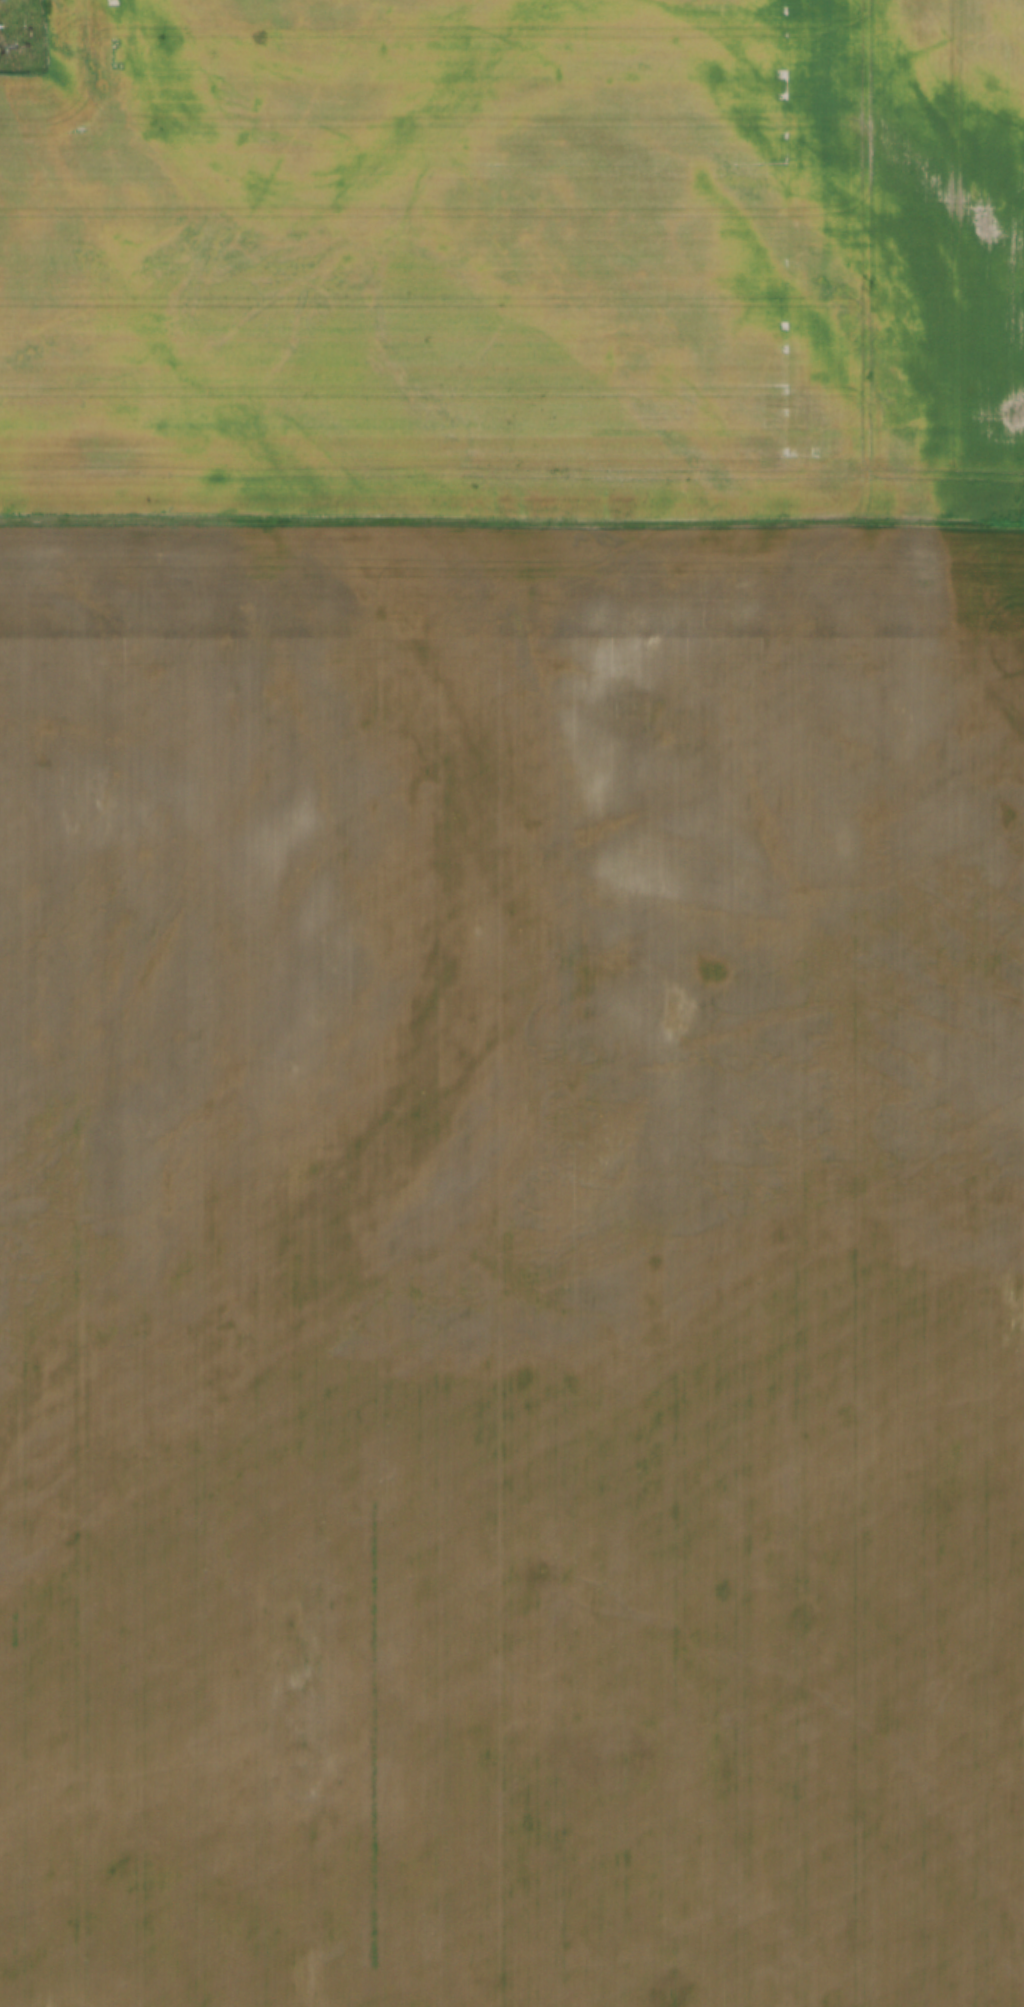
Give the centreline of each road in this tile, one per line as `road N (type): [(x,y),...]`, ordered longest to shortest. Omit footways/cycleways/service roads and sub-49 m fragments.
road 1 (track): [(0,519),(919,518),(1023,529)]

